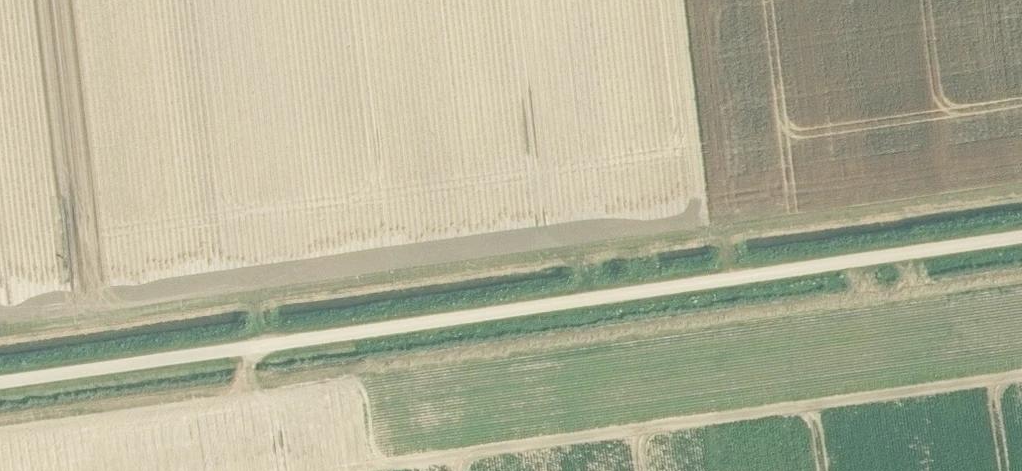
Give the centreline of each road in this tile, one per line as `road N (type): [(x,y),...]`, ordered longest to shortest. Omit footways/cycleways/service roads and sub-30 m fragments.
road 1 (unclassified): [(0,381),(1021,235)]

